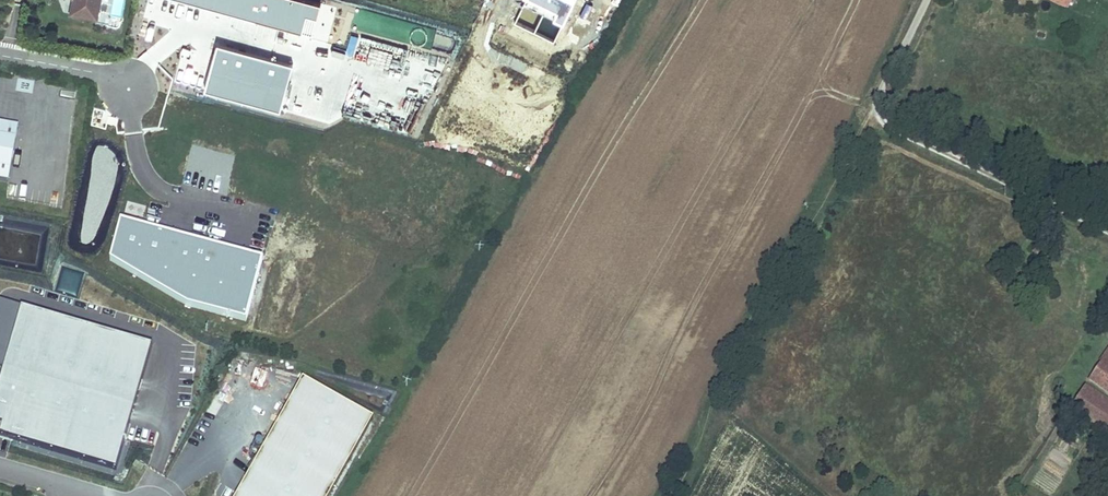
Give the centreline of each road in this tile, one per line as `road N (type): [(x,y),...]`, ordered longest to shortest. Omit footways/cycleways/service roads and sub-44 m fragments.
road 1 (track): [(877,103),(747,334),(694,455),(667,495)]
road 2 (unclassified): [(1107,230),(884,123),(881,88),(926,0)]

